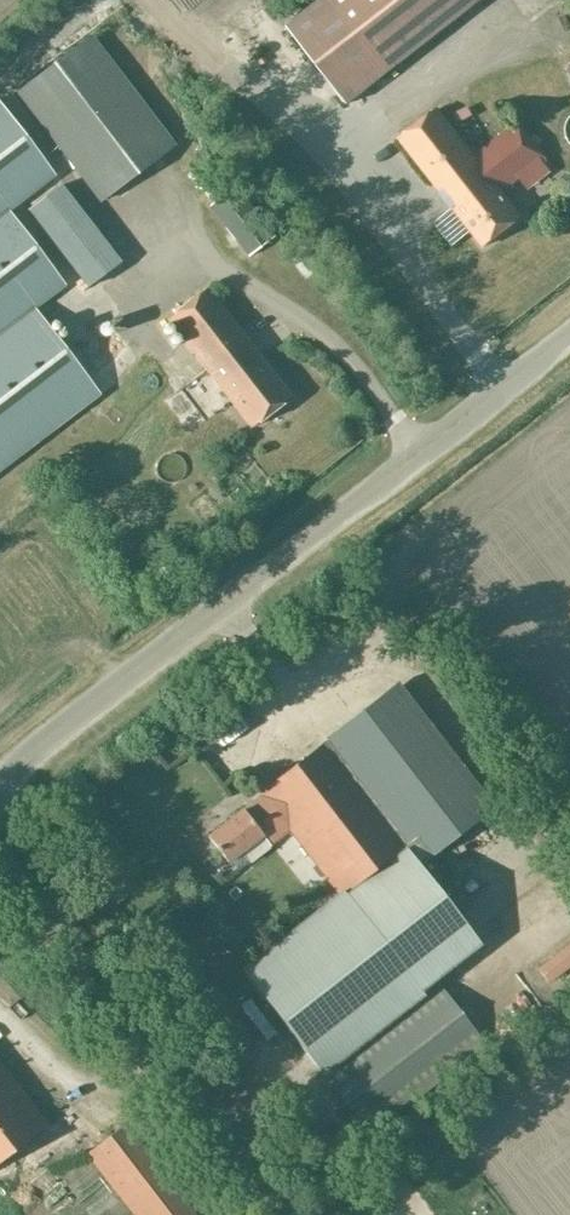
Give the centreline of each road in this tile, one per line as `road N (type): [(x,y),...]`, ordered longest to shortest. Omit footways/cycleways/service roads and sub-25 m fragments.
road 1 (tertiary): [(0,782),(569,333)]
road 2 (tertiary): [(277,1214),(0,859)]

